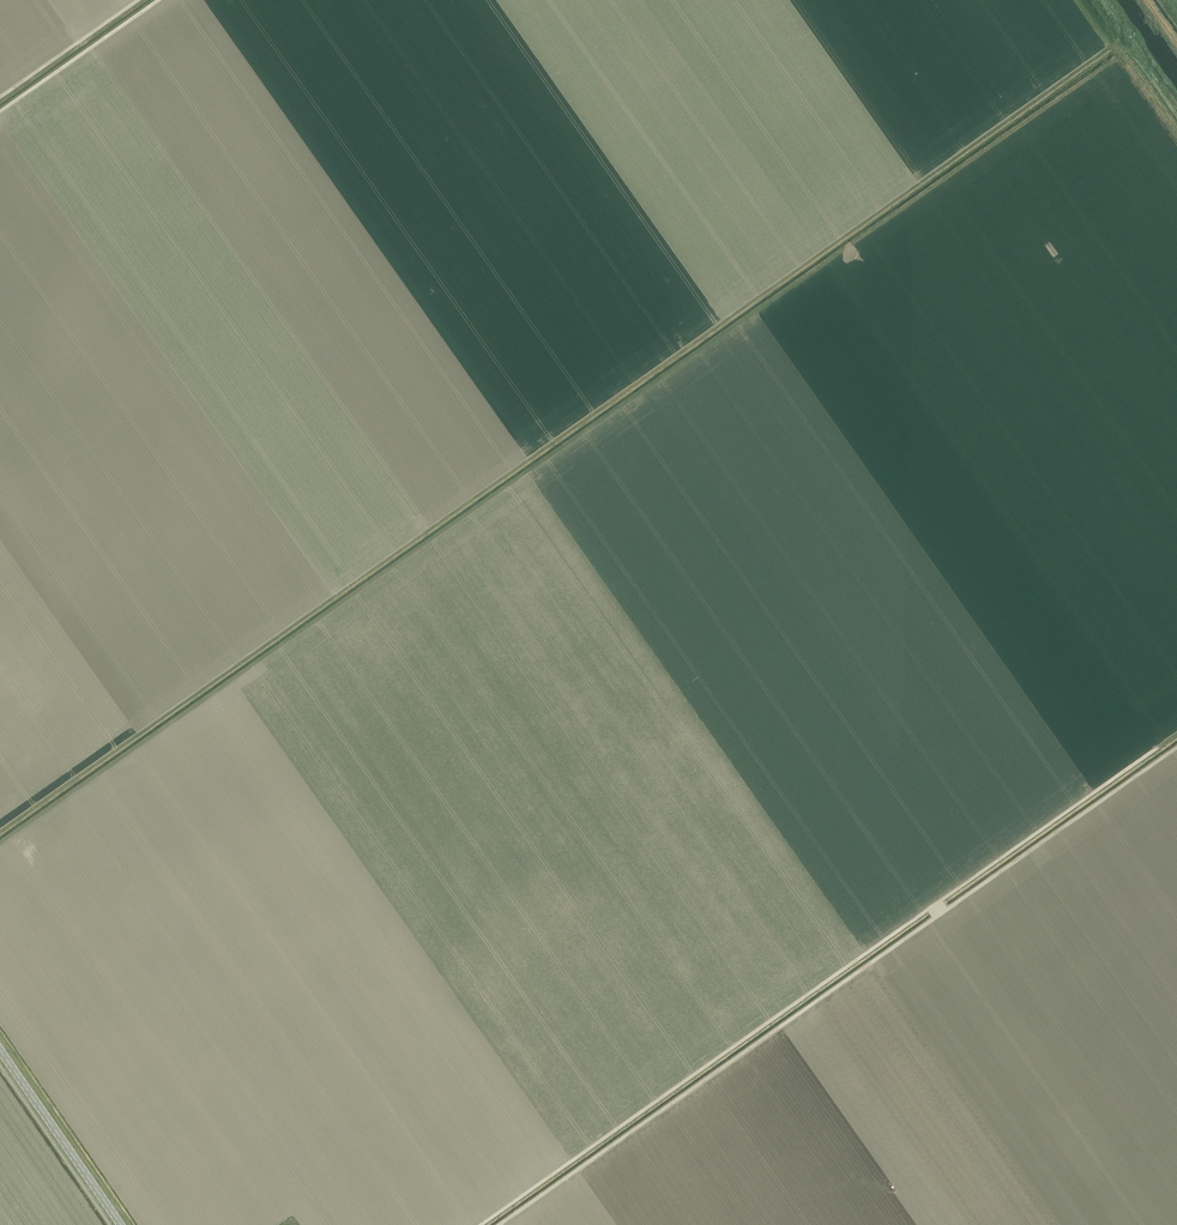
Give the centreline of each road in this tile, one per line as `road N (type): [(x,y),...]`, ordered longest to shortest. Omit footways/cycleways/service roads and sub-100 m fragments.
road 1 (secondary): [(117,1224),(0,1051)]
road 2 (track): [(158,0),(0,112)]
road 3 (track): [(0,97),(138,0)]
road 4 (track): [(1109,0),(1176,102)]

